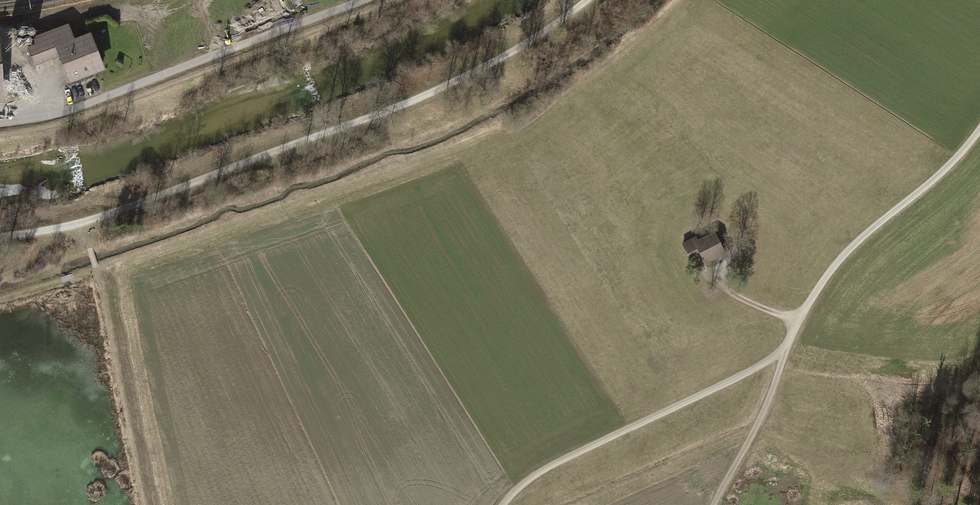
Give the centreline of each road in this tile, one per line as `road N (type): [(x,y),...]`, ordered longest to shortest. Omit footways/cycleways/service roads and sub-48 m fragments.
road 1 (track): [(588,0),(503,58),(407,105),(83,223),(0,238)]
road 2 (track): [(717,504),(763,418),(798,319),(836,267),(979,131)]
road 3 (track): [(0,122),(86,104),(367,0)]
road 4 (track): [(509,504),(537,476),(789,348)]
road 5 (track): [(83,223),(146,504)]

